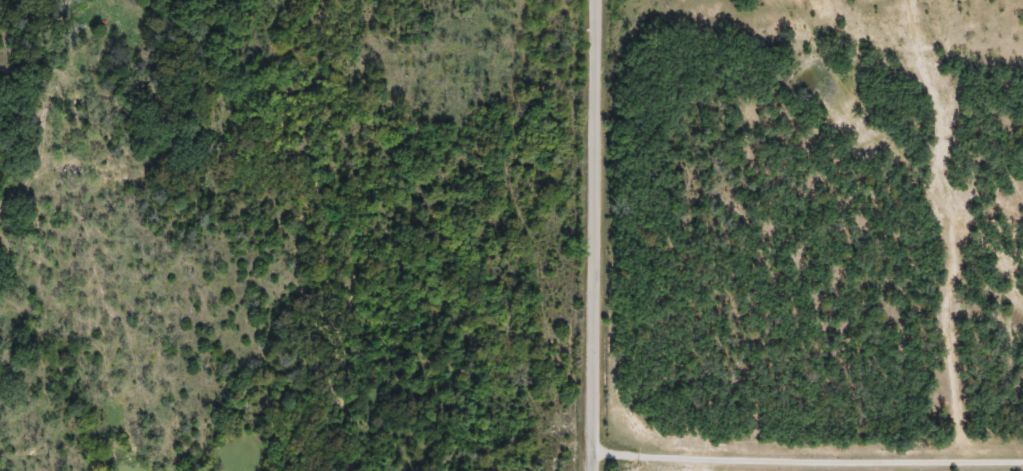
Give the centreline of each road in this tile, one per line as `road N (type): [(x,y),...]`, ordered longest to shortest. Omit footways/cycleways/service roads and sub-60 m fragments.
road 1 (residential): [(587,470),(593,0)]

